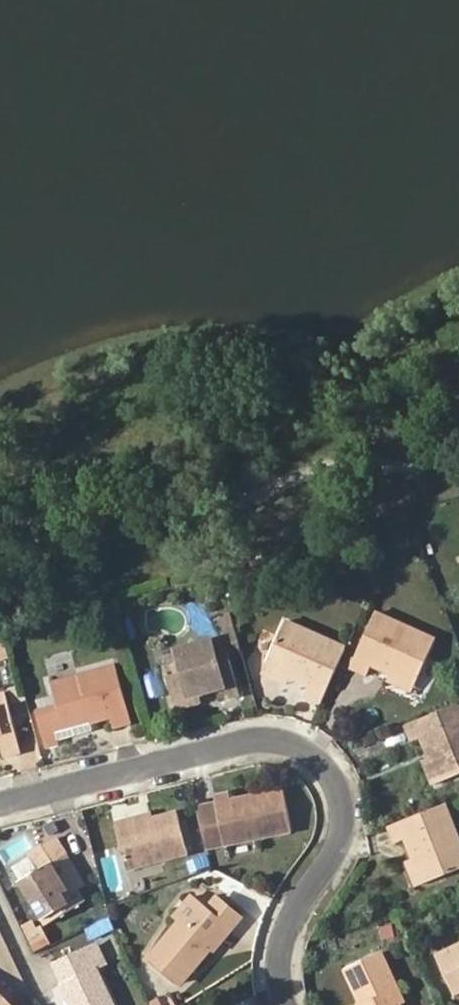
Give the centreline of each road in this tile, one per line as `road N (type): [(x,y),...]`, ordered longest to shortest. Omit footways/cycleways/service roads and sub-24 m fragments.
road 1 (residential): [(293,1004),(290,939),(348,834),(345,797),(321,757),(263,739),(0,805)]

